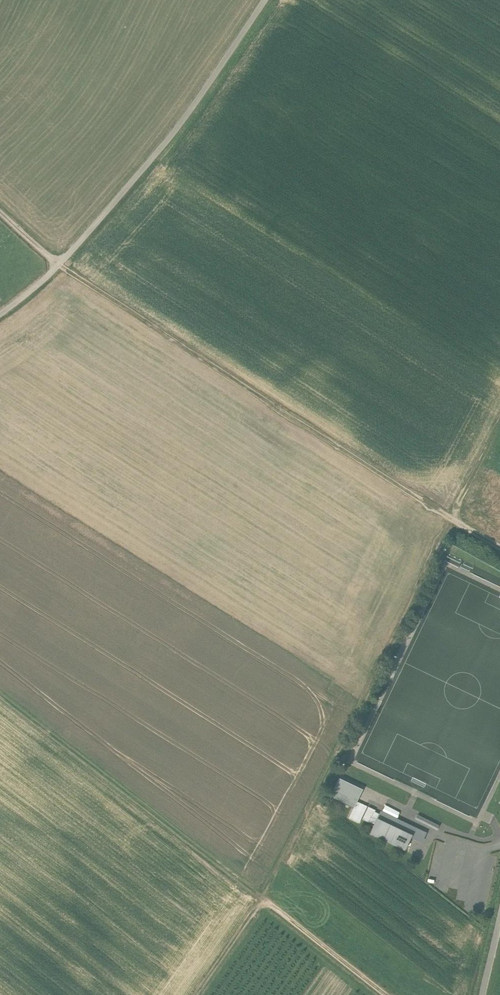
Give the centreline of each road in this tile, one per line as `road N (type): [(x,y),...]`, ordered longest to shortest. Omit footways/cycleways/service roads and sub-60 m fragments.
road 1 (track): [(0,213),(57,266),(451,519)]
road 2 (track): [(499,422),(264,897)]
road 3 (track): [(0,314),(184,129),(272,0)]
road 4 (track): [(264,897),(0,690)]
road 5 (track): [(264,897),(388,994)]
road 6 (track): [(264,897),(195,994)]

